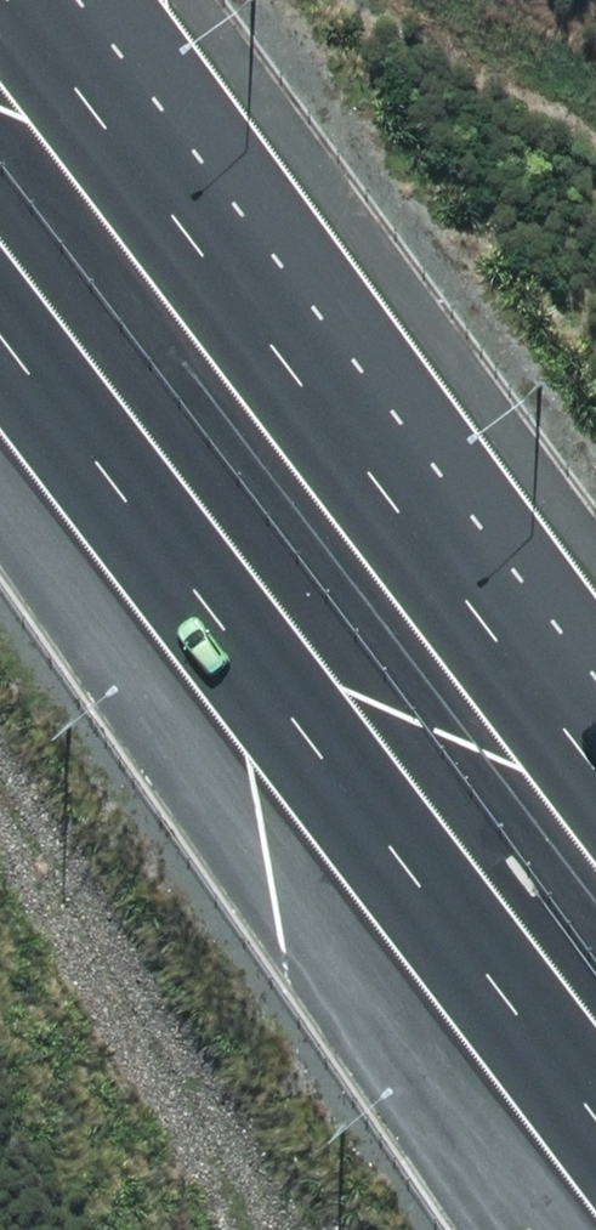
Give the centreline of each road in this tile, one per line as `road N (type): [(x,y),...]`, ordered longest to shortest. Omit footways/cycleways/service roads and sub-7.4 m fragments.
road 1 (motorway): [(595,1120),(0,333)]
road 2 (motorway): [(7,0),(595,778)]

